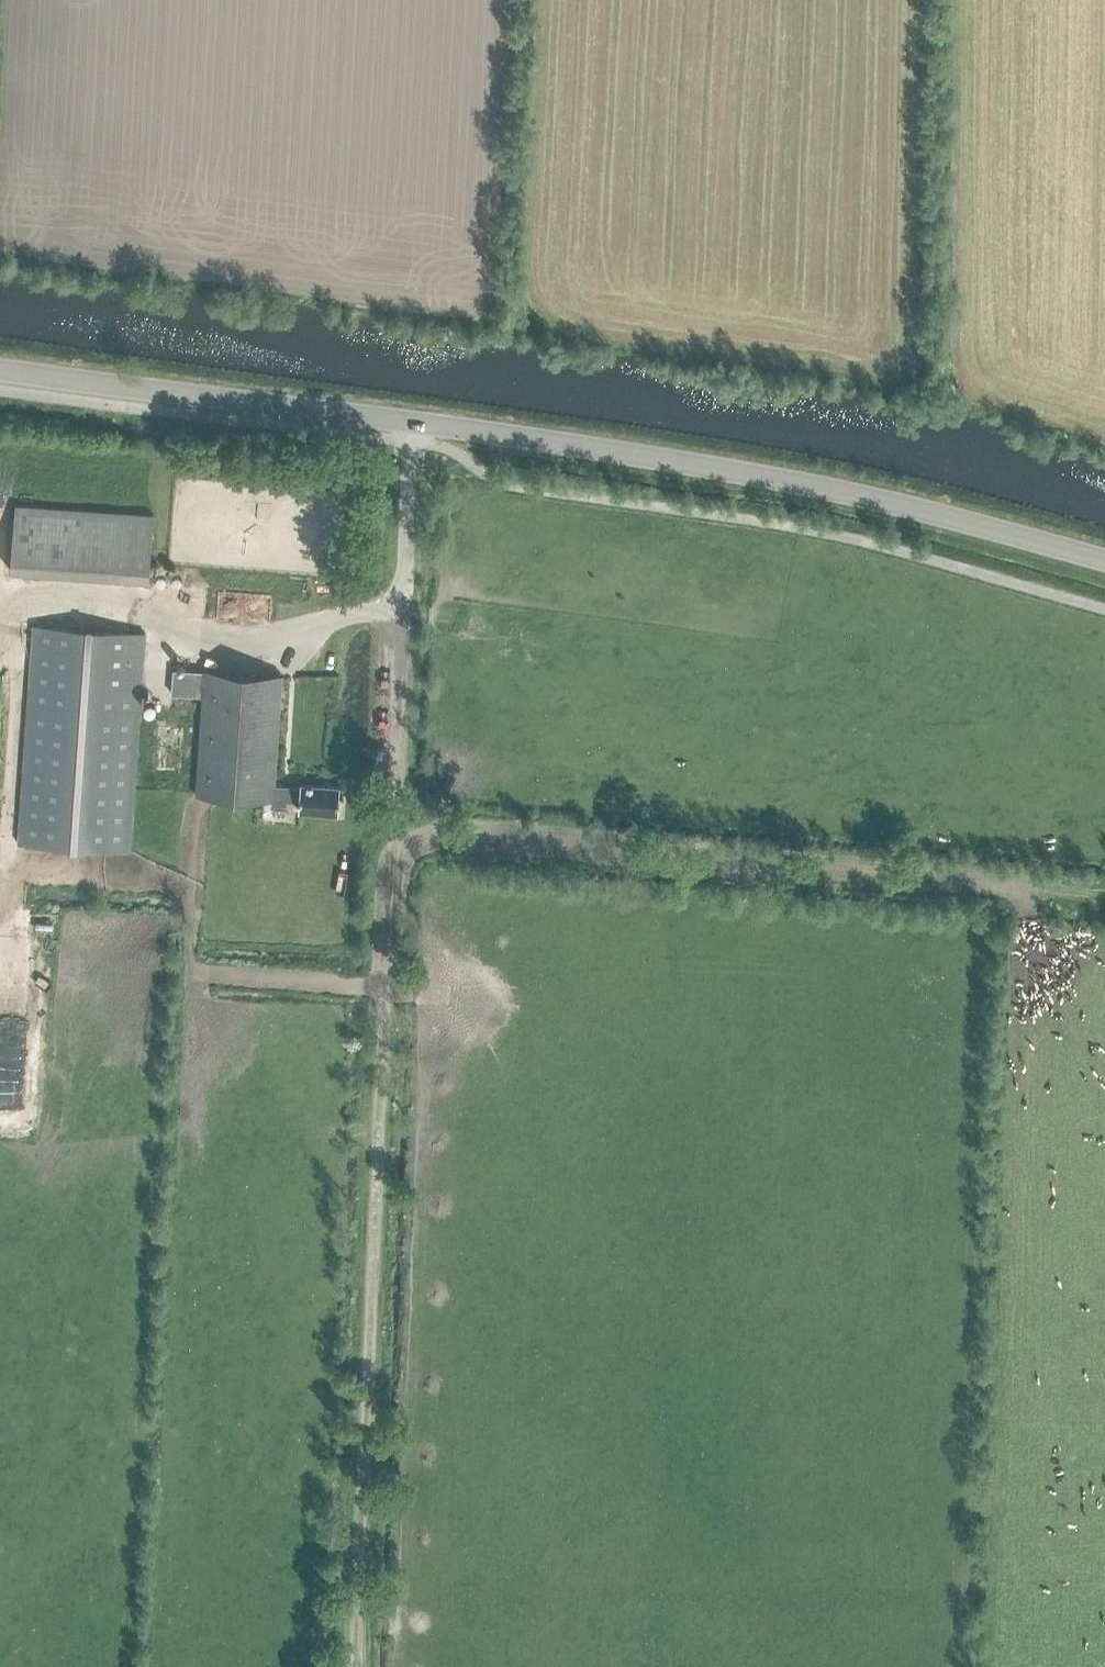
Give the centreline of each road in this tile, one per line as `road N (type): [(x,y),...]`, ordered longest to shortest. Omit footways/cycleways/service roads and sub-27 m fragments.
road 1 (secondary): [(1104,564),(863,498),(514,440),(0,375)]
road 2 (track): [(351,1666),(385,979)]

